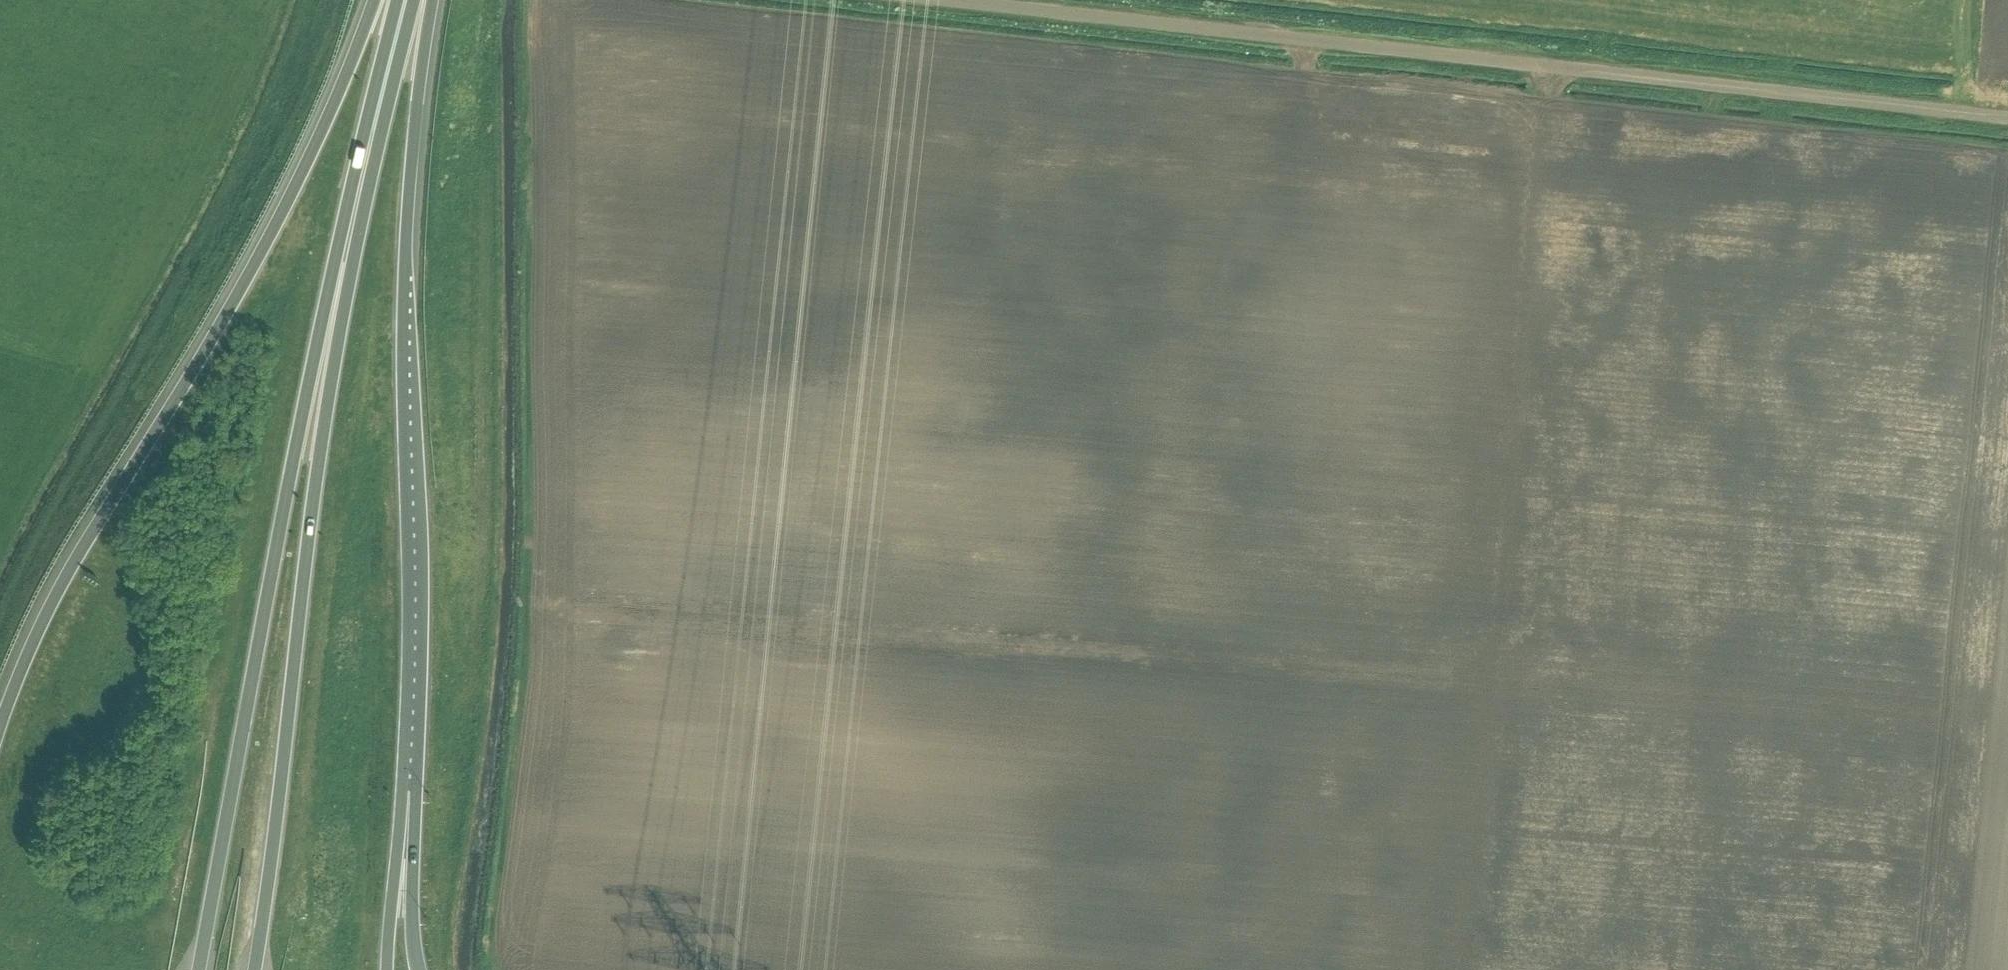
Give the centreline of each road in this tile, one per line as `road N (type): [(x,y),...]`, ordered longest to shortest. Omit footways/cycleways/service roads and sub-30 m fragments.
road 1 (unclassified): [(966,0),(2007,116)]
road 2 (trunk): [(381,0),(218,326),(59,585),(0,725)]
road 3 (trunk): [(363,170),(306,393),(198,969)]
road 4 (trunk): [(254,969),(363,170)]
road 5 (trunk): [(403,789),(407,249),(426,0)]
road 6 (trunk): [(387,969),(403,789)]
road 7 (trunk): [(419,969),(403,789)]
road 8 (trunk): [(363,170),(405,0)]

